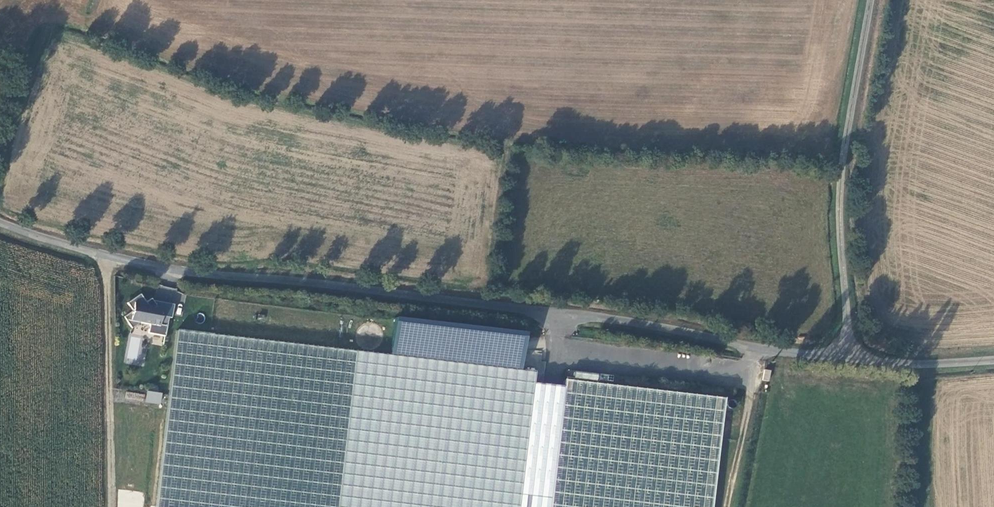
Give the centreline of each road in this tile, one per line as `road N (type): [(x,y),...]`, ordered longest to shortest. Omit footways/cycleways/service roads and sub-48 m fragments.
road 1 (unclassified): [(851,360),(602,317),(197,273),(77,249),(0,223)]
road 2 (unclassified): [(871,0),(842,188),(851,360)]
road 3 (track): [(106,255),(113,506)]
road 4 (track): [(0,174),(18,99),(43,47),(67,20)]
road 5 (unclassified): [(993,360),(851,360)]

